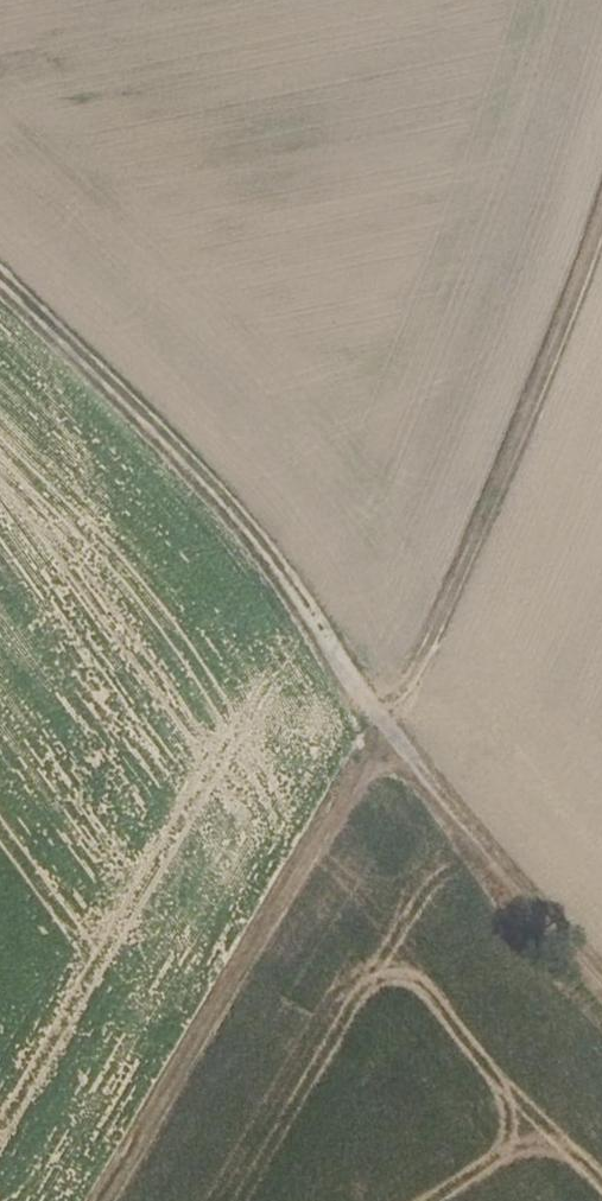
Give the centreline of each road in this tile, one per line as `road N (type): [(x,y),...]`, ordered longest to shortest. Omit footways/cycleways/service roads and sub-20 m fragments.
road 1 (track): [(111,1200),(436,628),(601,201)]
road 2 (track): [(0,275),(131,398),(601,970)]

